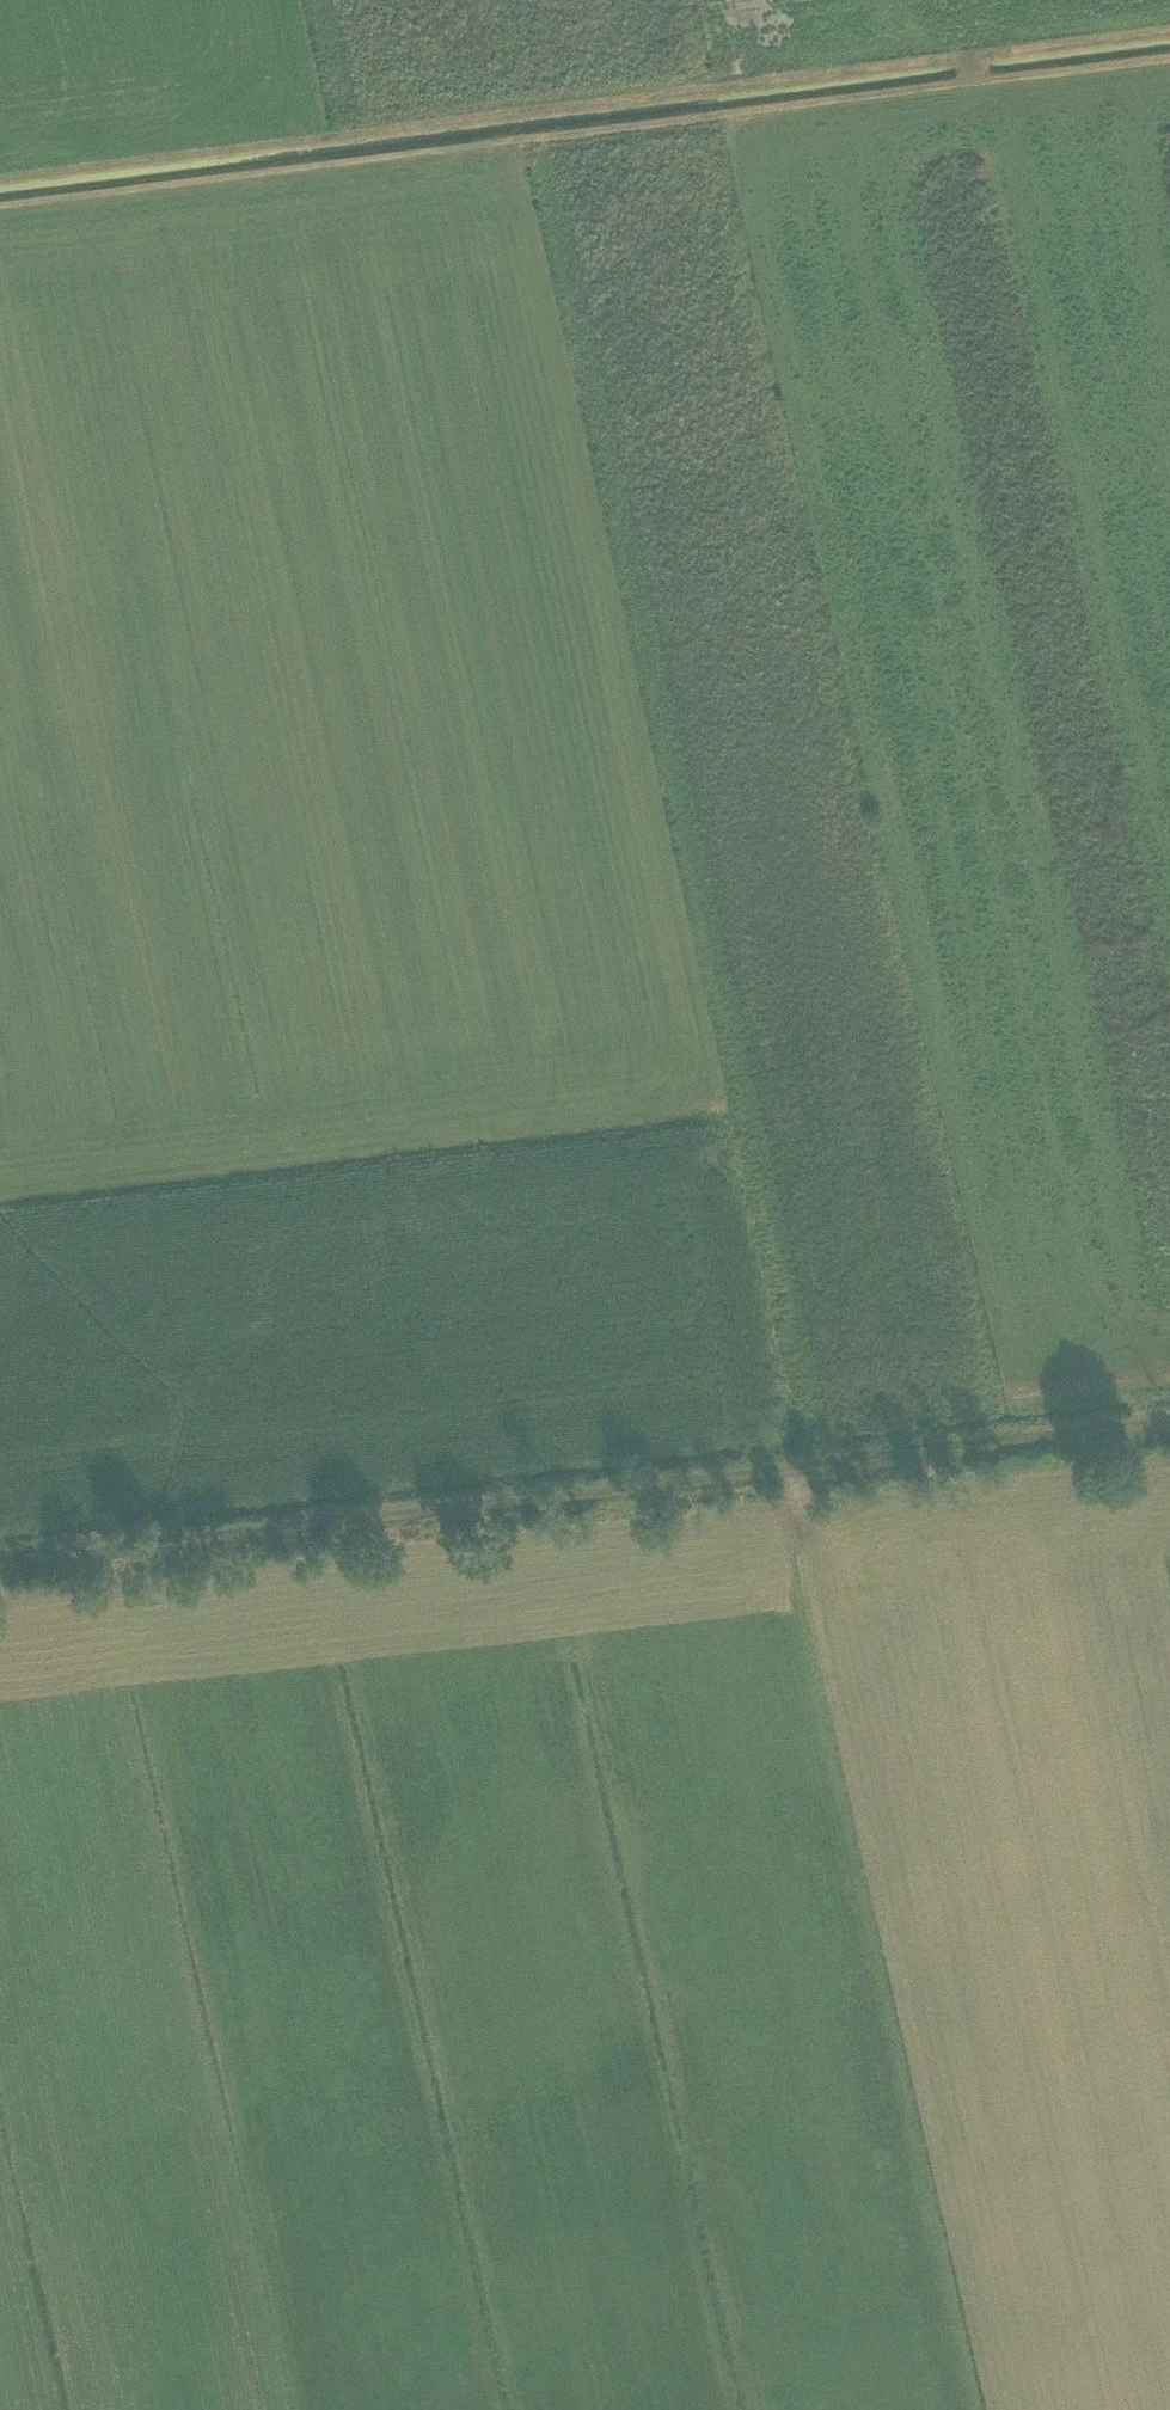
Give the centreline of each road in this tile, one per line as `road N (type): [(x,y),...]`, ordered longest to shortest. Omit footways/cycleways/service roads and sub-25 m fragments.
road 1 (track): [(1169,1430),(0,1569)]

